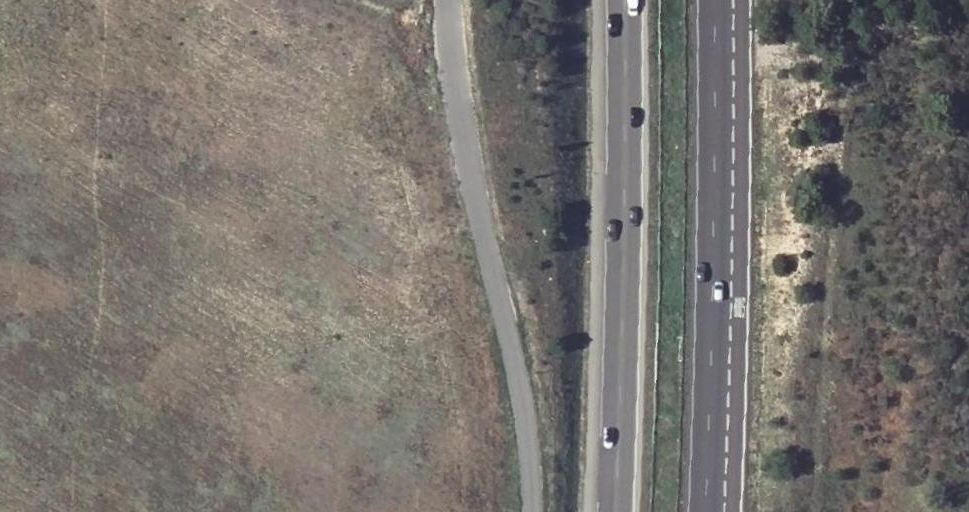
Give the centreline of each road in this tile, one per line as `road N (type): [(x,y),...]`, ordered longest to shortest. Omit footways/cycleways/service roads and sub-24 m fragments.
road 1 (unclassified): [(532,511),(532,457),(467,161),(450,0)]
road 2 (motorway): [(715,511),(724,0)]
road 3 (motorway): [(627,0),(620,511)]

